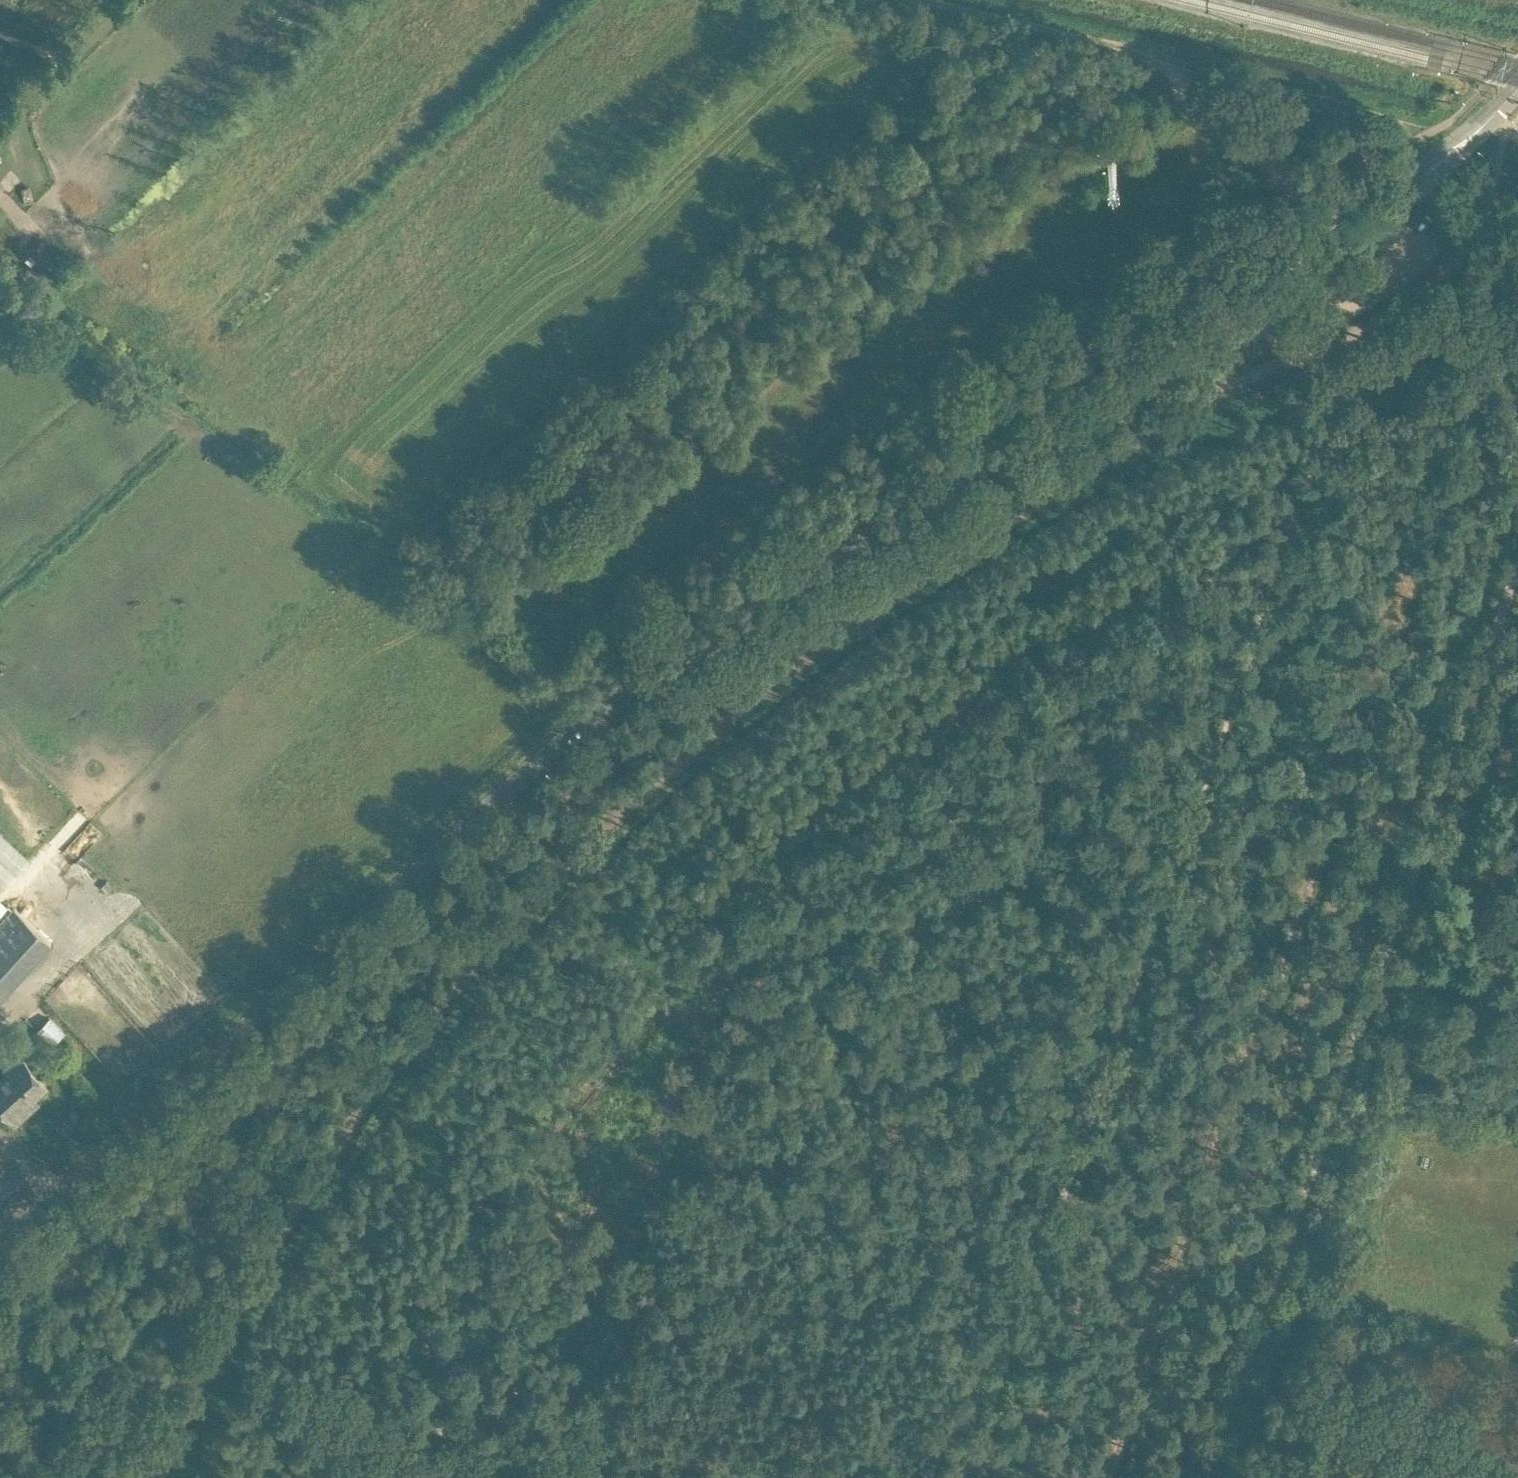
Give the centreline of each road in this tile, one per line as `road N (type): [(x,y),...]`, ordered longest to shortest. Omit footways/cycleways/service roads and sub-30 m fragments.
road 1 (unclassified): [(0,1243),(573,722),(1293,285),(1373,230),(1517,91)]
road 2 (track): [(939,0),(1136,49),(1173,74),(1351,245)]

